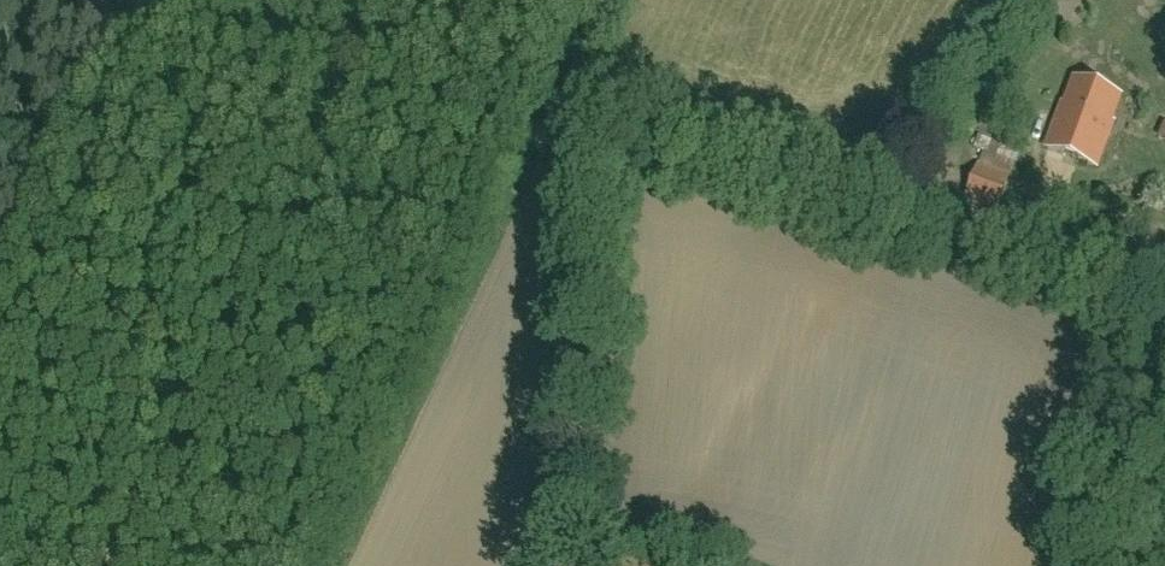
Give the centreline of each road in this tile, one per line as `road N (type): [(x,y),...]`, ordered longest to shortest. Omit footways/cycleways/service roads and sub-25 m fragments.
road 1 (track): [(581,69),(752,159),(1164,287)]
road 2 (track): [(617,0),(581,69),(568,166),(561,565)]

